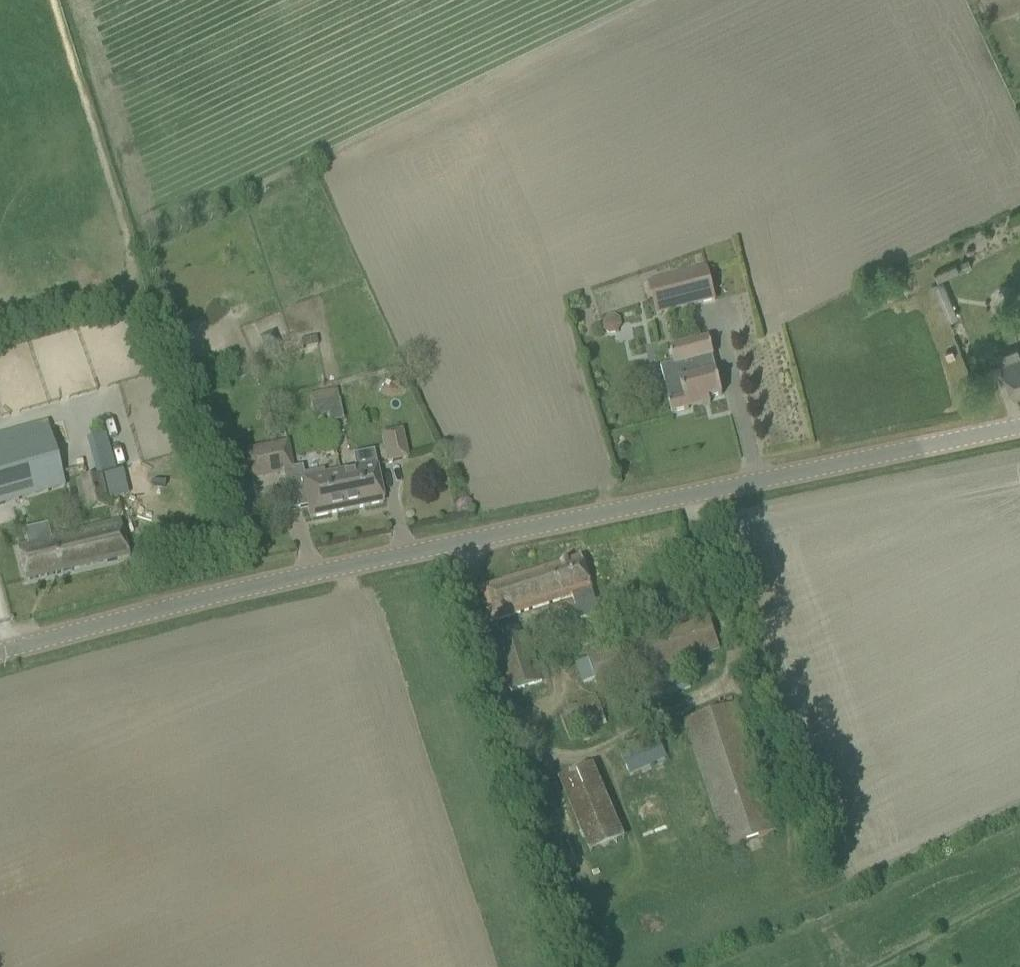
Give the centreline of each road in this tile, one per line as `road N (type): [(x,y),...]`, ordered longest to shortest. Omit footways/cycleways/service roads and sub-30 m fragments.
road 1 (unclassified): [(1019,426),(310,575),(0,652)]

